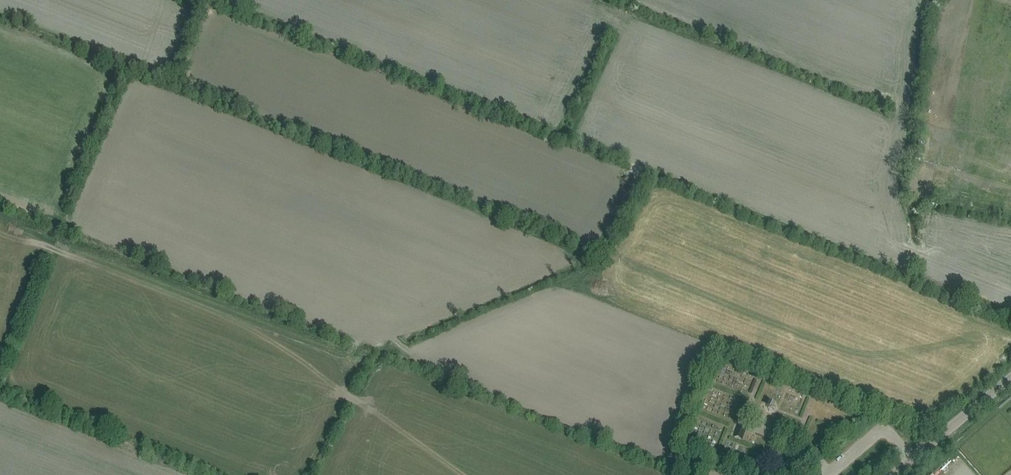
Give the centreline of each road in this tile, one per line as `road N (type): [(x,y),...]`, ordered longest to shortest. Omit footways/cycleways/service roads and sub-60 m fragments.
road 1 (tertiary): [(893,474),(1010,378)]

